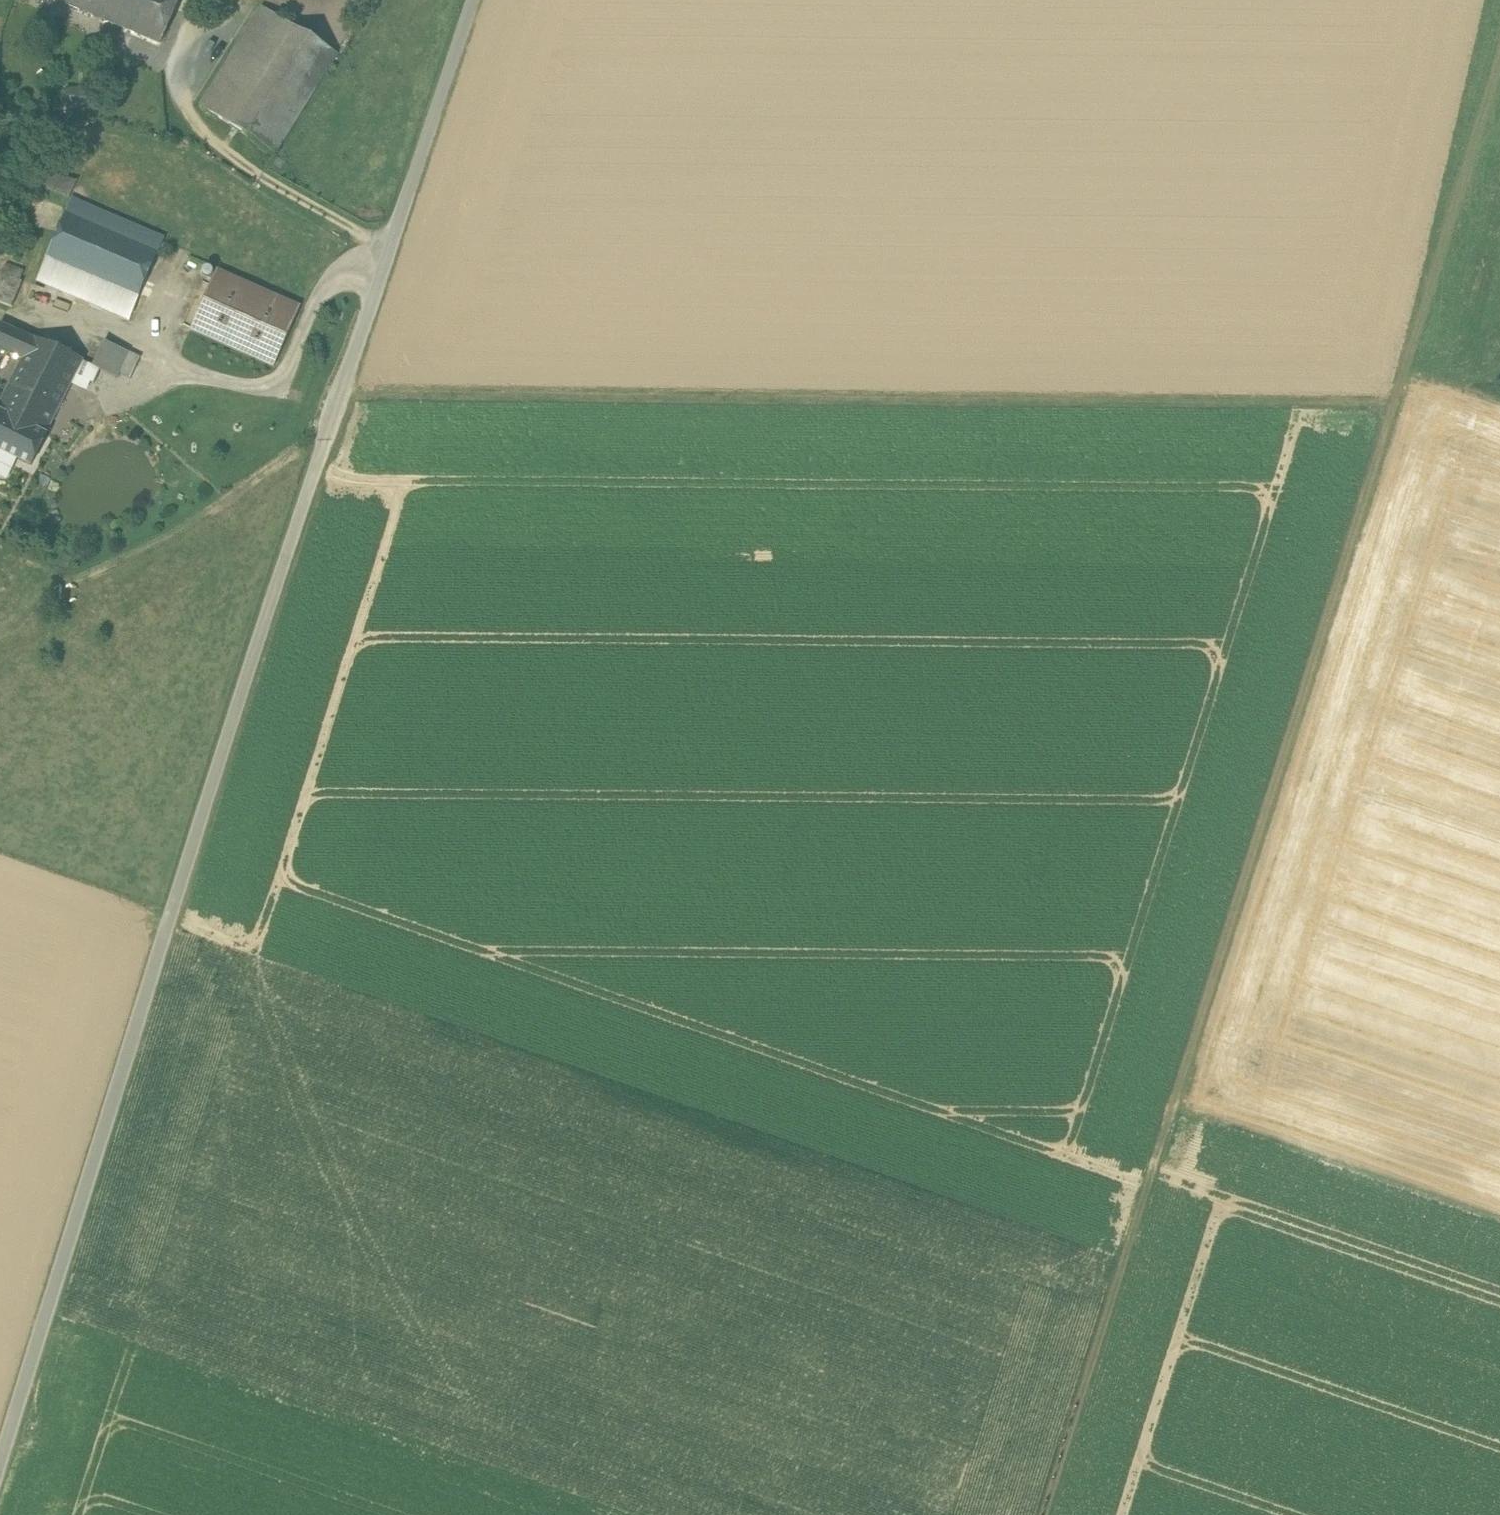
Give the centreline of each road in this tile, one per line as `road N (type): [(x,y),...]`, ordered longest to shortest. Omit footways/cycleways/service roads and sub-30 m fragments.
road 1 (track): [(1046,1514),(1388,421),(1367,402),(341,391)]
road 2 (unclassified): [(472,0),(256,646),(0,1464)]

